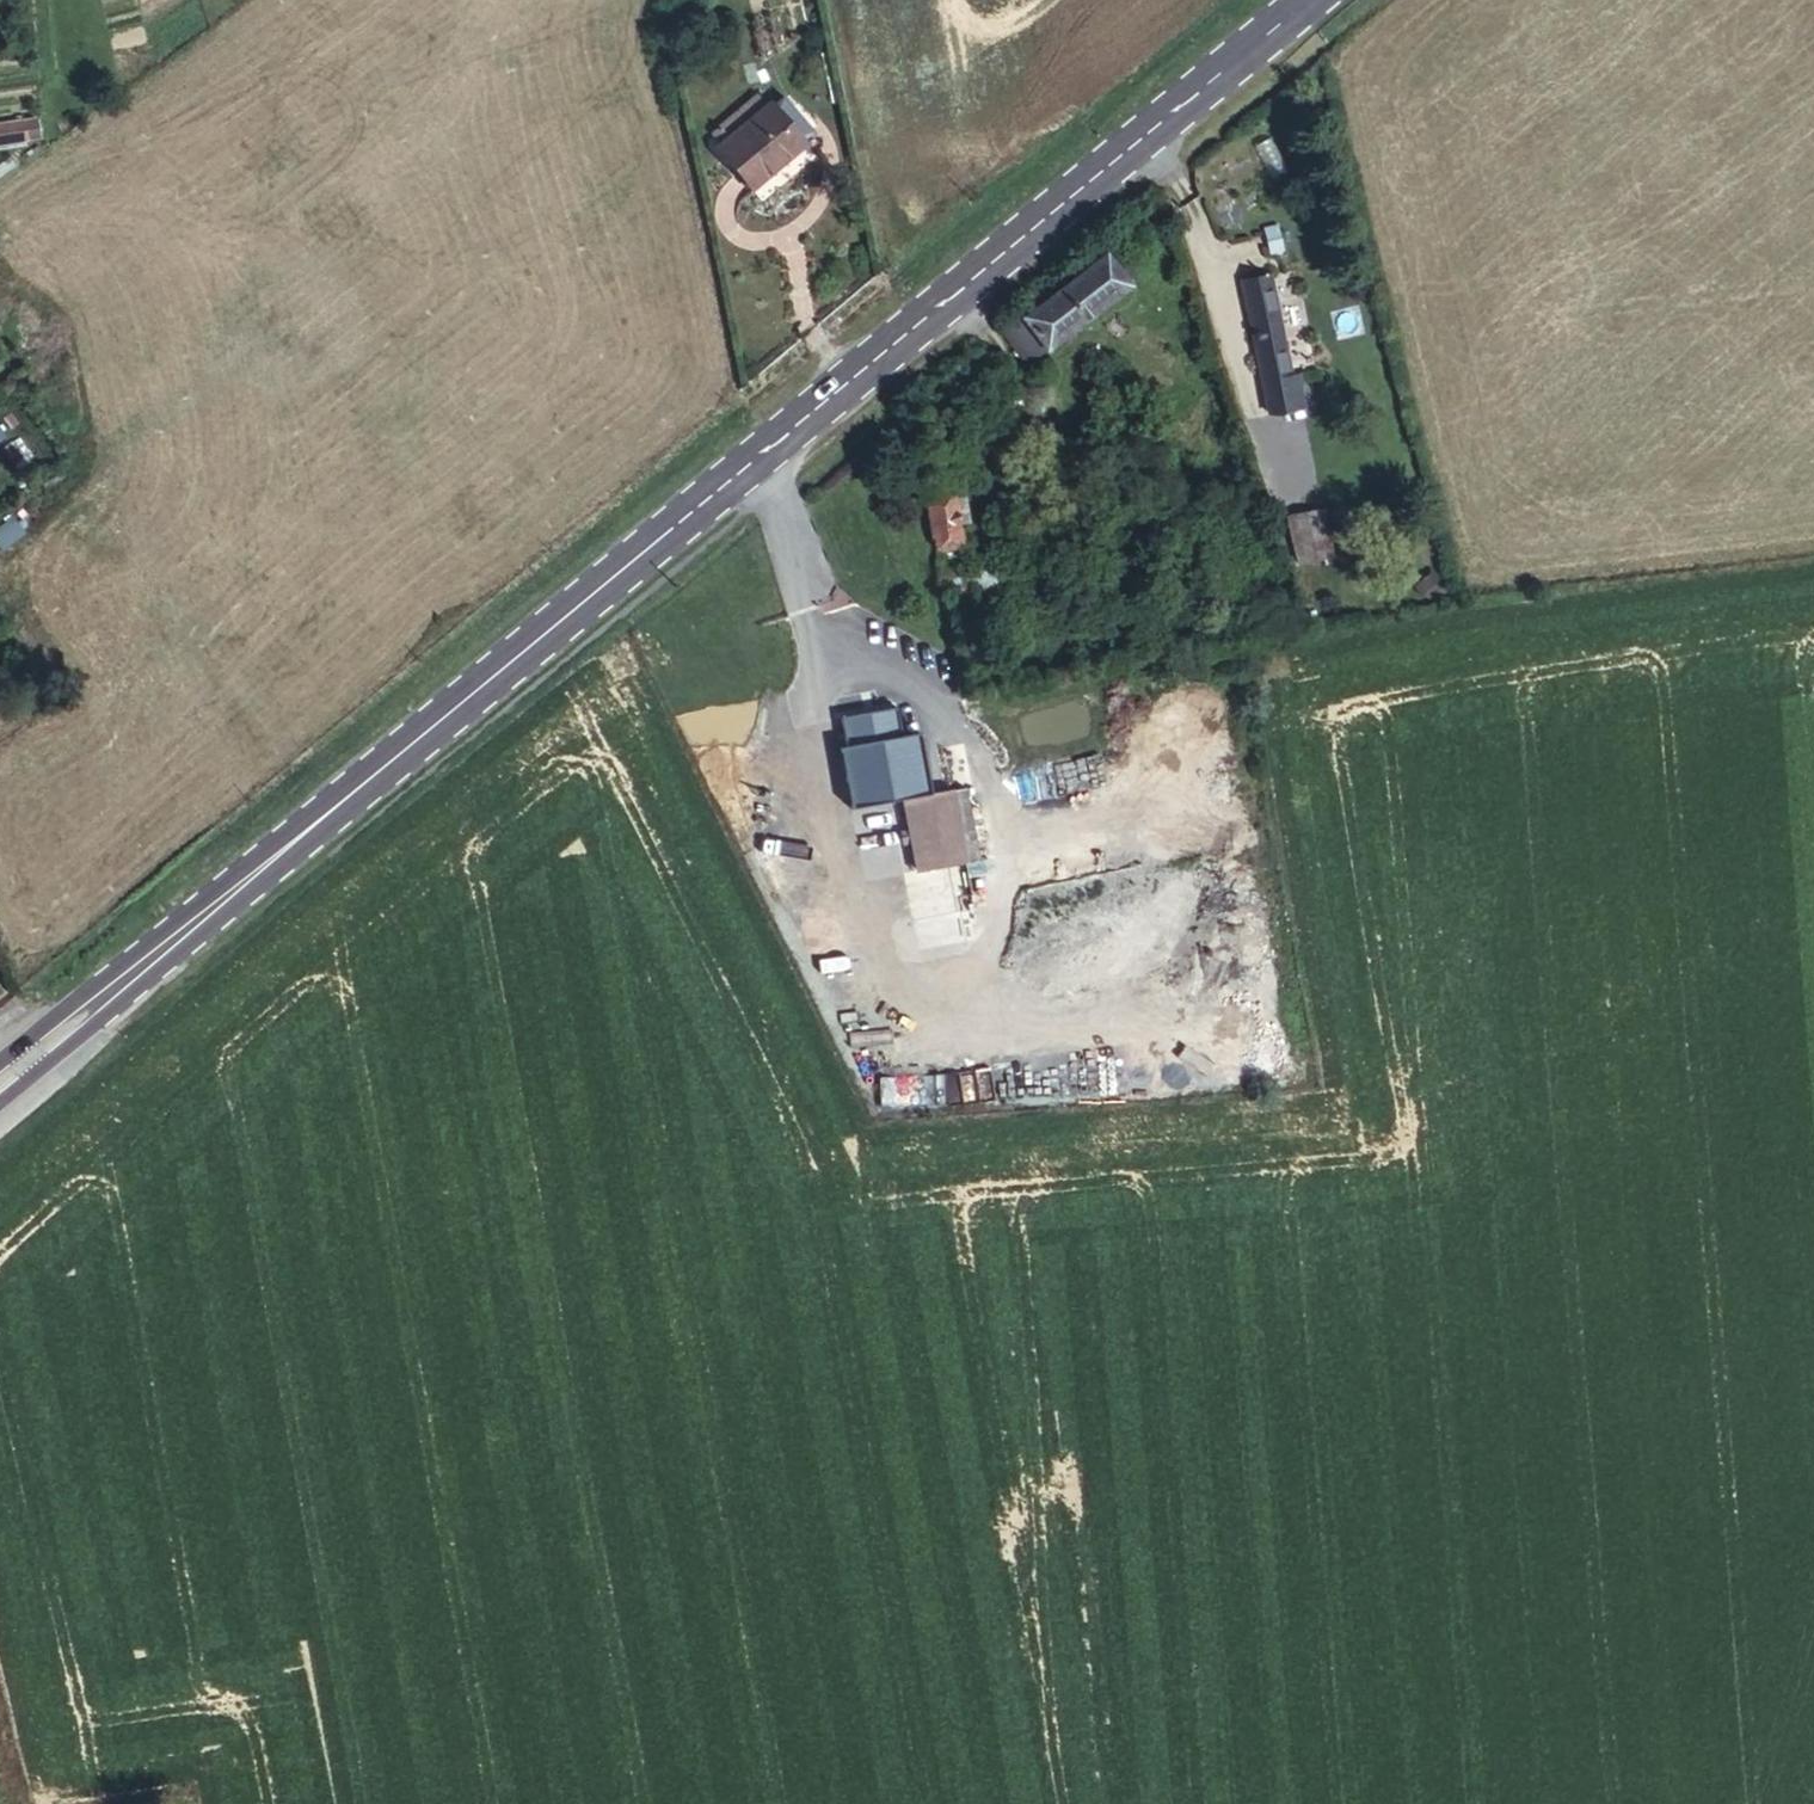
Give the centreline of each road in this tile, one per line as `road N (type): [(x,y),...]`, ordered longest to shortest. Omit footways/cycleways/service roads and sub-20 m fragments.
road 1 (primary): [(0,1080),(1300,0)]

